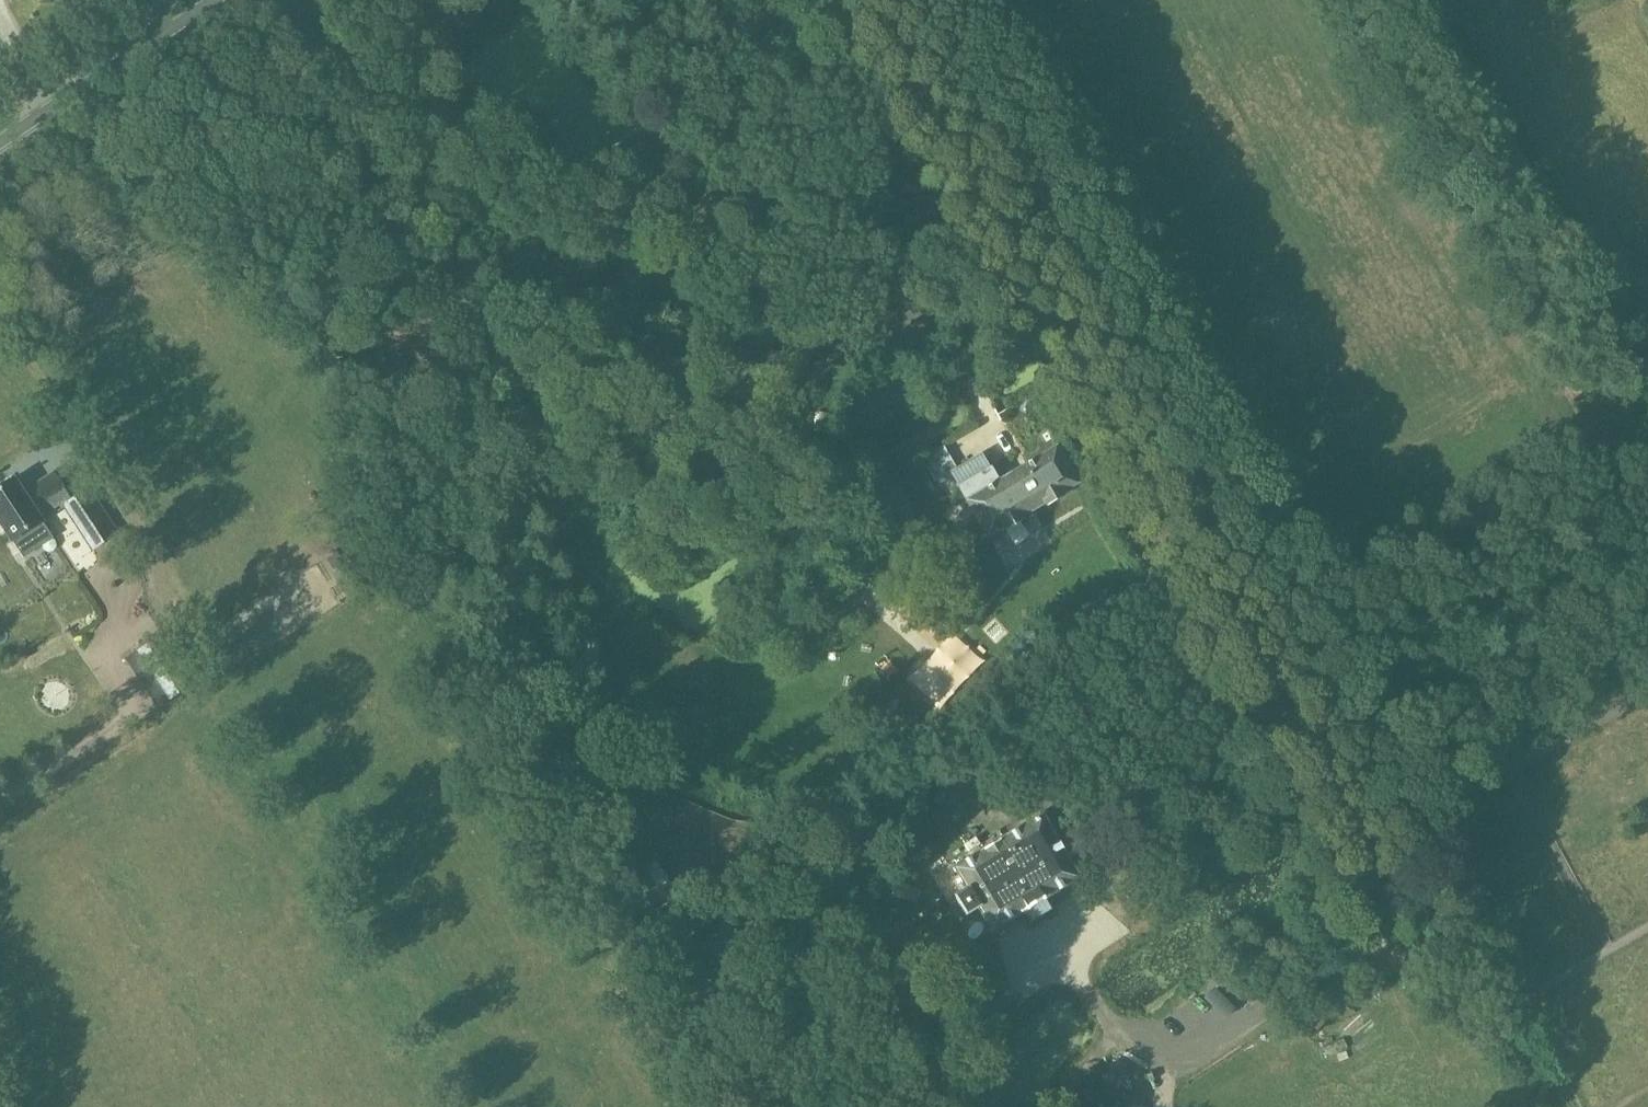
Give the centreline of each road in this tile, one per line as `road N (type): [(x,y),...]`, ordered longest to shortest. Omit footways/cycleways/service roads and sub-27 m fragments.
road 1 (track): [(1550,1106),(1476,971),(1361,940),(1360,854),(1042,314)]
road 2 (track): [(861,0),(1042,314),(1039,333),(968,376),(942,343),(883,345),(836,365),(791,407),(792,450),(834,514)]
road 3 (track): [(1361,940),(1324,976),(1234,1031),(1156,1061),(1094,1026),(1054,943)]
road 4 (primary): [(0,154),(231,0)]

